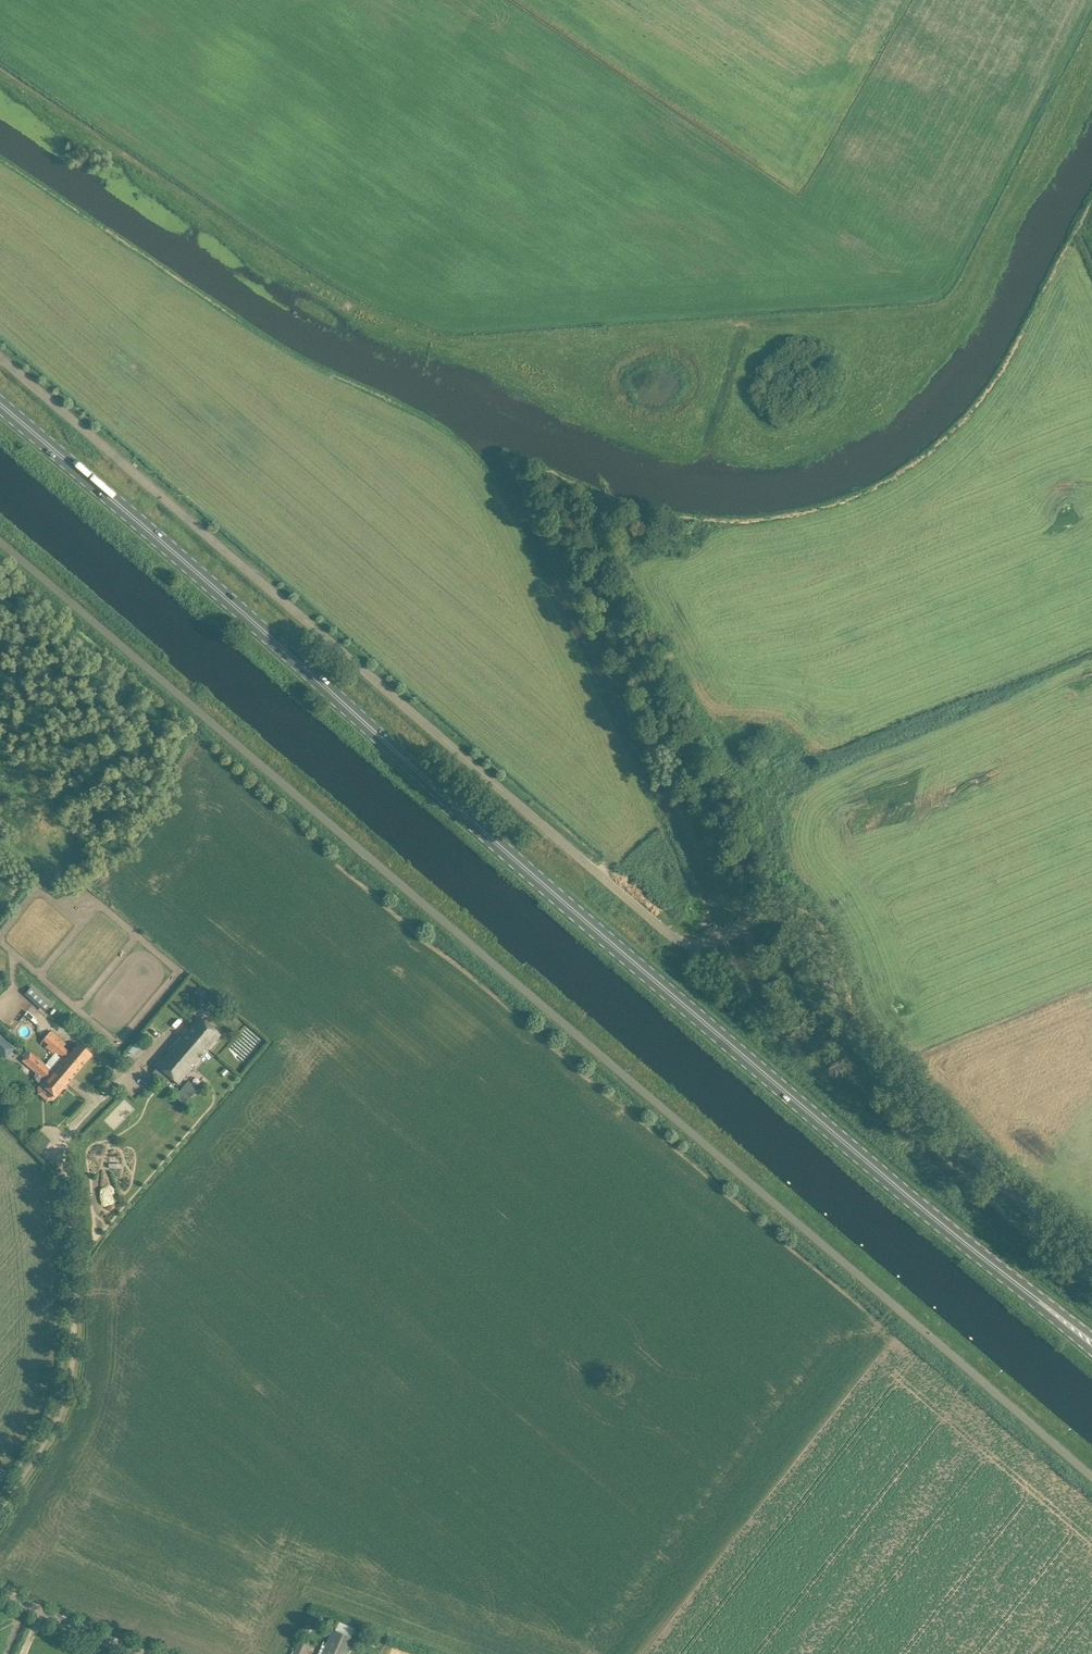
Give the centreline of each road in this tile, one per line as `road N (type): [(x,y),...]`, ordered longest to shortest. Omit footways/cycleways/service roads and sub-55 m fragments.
road 1 (unclassified): [(1091,1263),(872,1063),(842,1017),(814,946),(798,932),(763,920),(704,944),(670,936),(0,359)]
road 2 (primary): [(1091,1346),(607,941),(0,405)]
road 3 (unclassified): [(1091,1476),(0,544)]
road 4 (track): [(1091,189),(1007,354),(965,417),(914,465),(841,504),(760,527),(697,527),(607,504),(504,457),(725,899),(736,913),(785,913),(788,925)]
road 5 (track): [(1091,36),(963,289),(938,310),(456,344),(383,319),(306,278),(0,71)]
road 6 (unclassified): [(0,1511),(49,1437),(67,1389),(64,1144),(131,1069)]
road 7 (unclassified): [(133,1653),(0,1596)]

